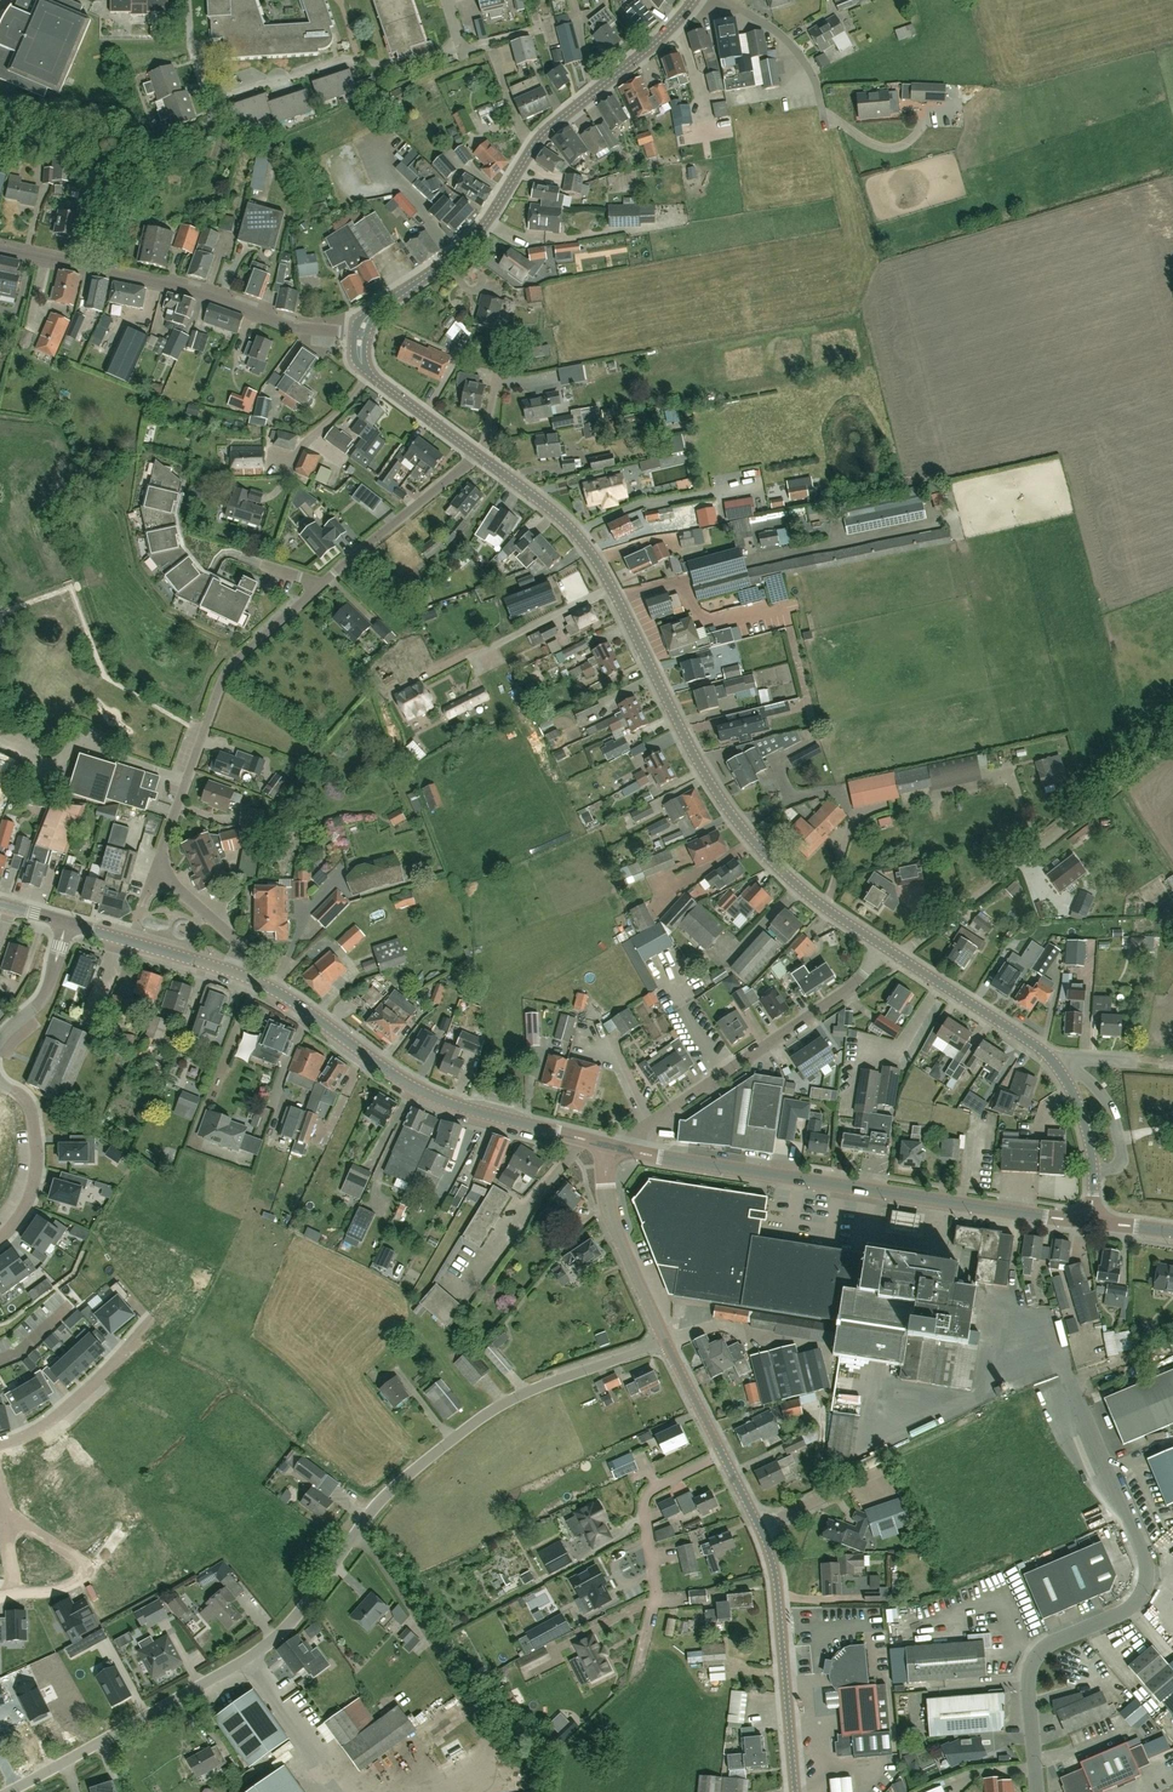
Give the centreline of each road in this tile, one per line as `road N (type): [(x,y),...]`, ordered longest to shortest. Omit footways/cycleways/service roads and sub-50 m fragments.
road 1 (residential): [(9,1791),(274,1638),(392,1490),(494,1408),(667,1343)]
road 2 (tertiary): [(883,946),(800,888),(738,823),(699,765),(595,558),(556,514),(477,455)]
road 3 (unclassified): [(1037,1791),(1033,1663),(1052,1641),(1129,1608),(1144,1574),(1142,1551),(1065,1374)]
road 4 (tertiary): [(1091,1222),(617,1148)]
road 5 (tertiary): [(359,334),(376,309),(462,249),(542,135),(694,0)]
road 6 (residential): [(187,780),(234,662),(477,455)]
road 7 (tertiary): [(617,1148),(436,1098),(233,971)]
road 8 (residential): [(0,248),(197,292),(289,327),(359,334)]
road 9 (residential): [(462,47),(401,67),(343,59),(232,93),(205,91),(191,49),(189,0)]
road 10 (residential): [(617,1148),(847,990),(883,946)]
road 11 (residential): [(795,1791),(777,1588),(760,1528)]
road 12 (residential): [(722,1455),(646,1497),(656,1585),(637,1672)]
road 13 (residential): [(1097,801),(899,957)]
road 14 (residential): [(187,780),(86,745),(46,763),(0,745)]
road 15 (residential): [(0,1443),(59,1417),(151,1319)]
road 16 (tertiary): [(1054,1063),(899,957)]
road 17 (residential): [(0,1082),(30,1105),(37,1134),(33,1186),(0,1238)]
road 18 (tertiary): [(477,455),(372,376),(362,365),(359,334)]
road 19 (tertiary): [(233,971),(66,923)]
road 20 (tertiary): [(1091,1222),(1089,1143),(1054,1063)]
road 21 (residential): [(667,1343),(611,1213)]
road 22 (residential): [(0,1040),(48,992),(66,923)]
road 23 (residential): [(233,971),(235,940),(156,868)]
road 24 (residential): [(722,1455),(667,1343)]

